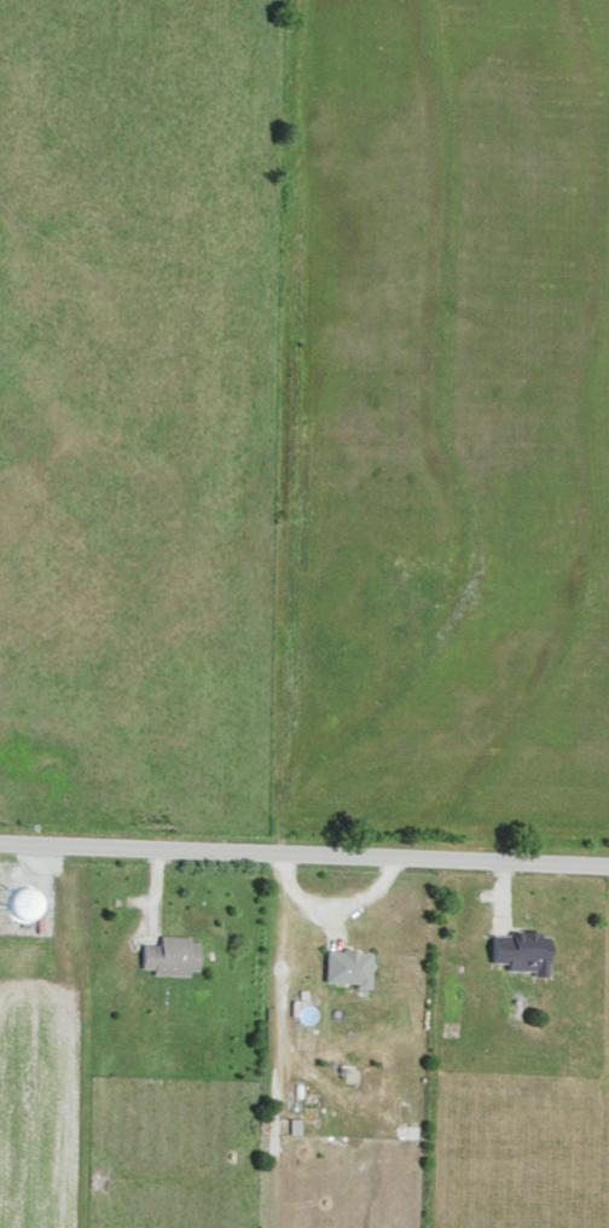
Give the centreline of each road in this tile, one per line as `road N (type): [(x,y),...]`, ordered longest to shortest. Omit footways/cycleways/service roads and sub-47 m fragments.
road 1 (residential): [(608,862),(0,839)]

